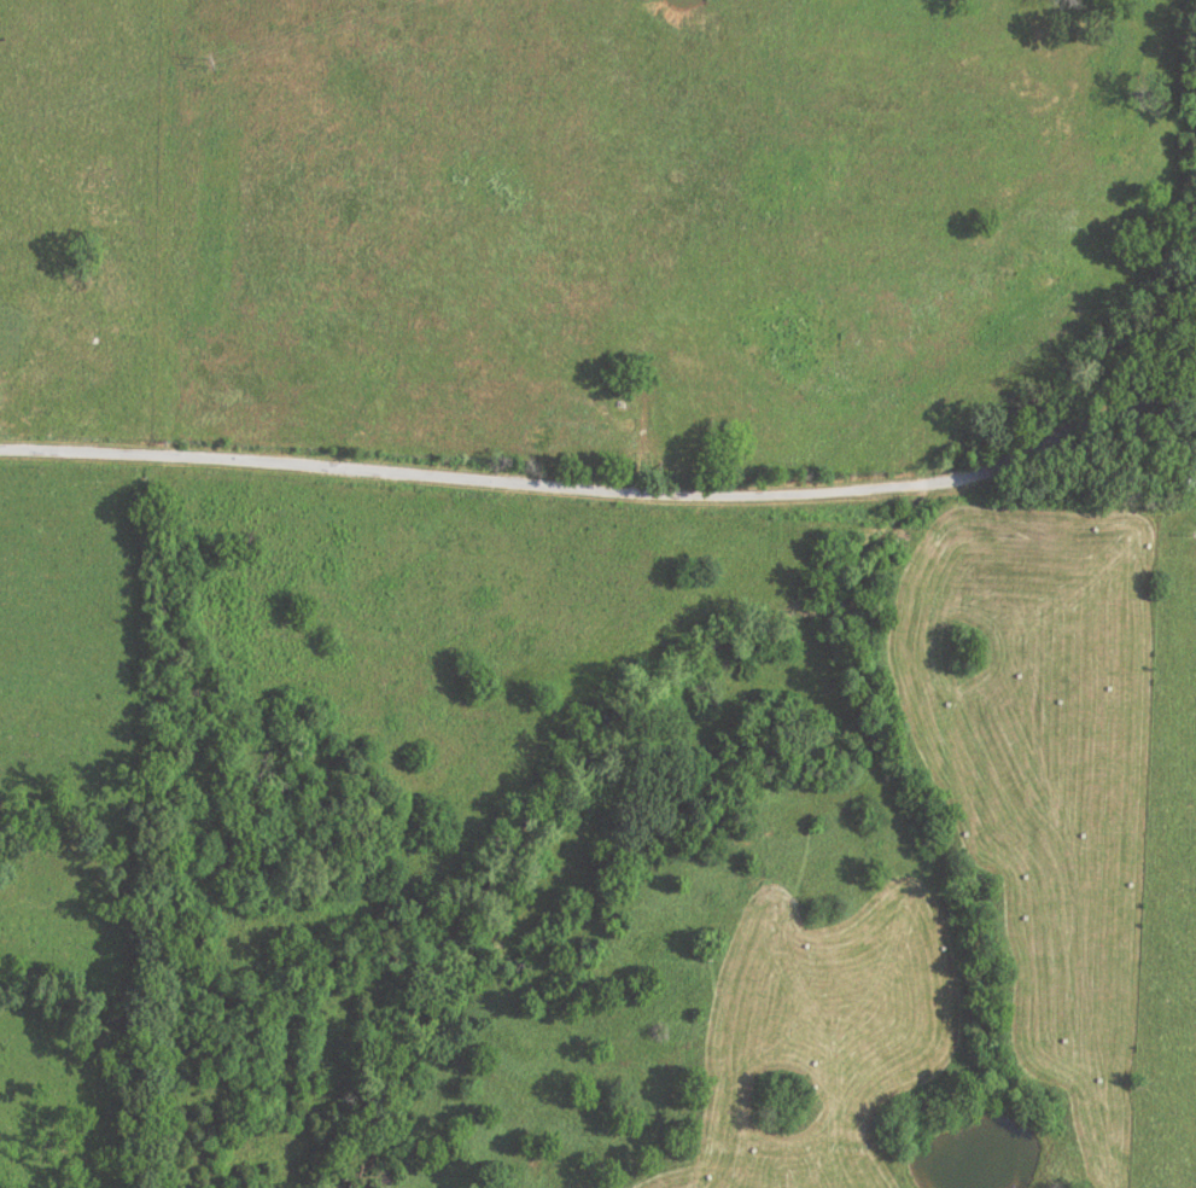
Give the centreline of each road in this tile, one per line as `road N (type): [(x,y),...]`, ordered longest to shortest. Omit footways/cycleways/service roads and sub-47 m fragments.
road 1 (residential): [(1195,389),(1099,409),(953,472),(748,497),(0,450)]

